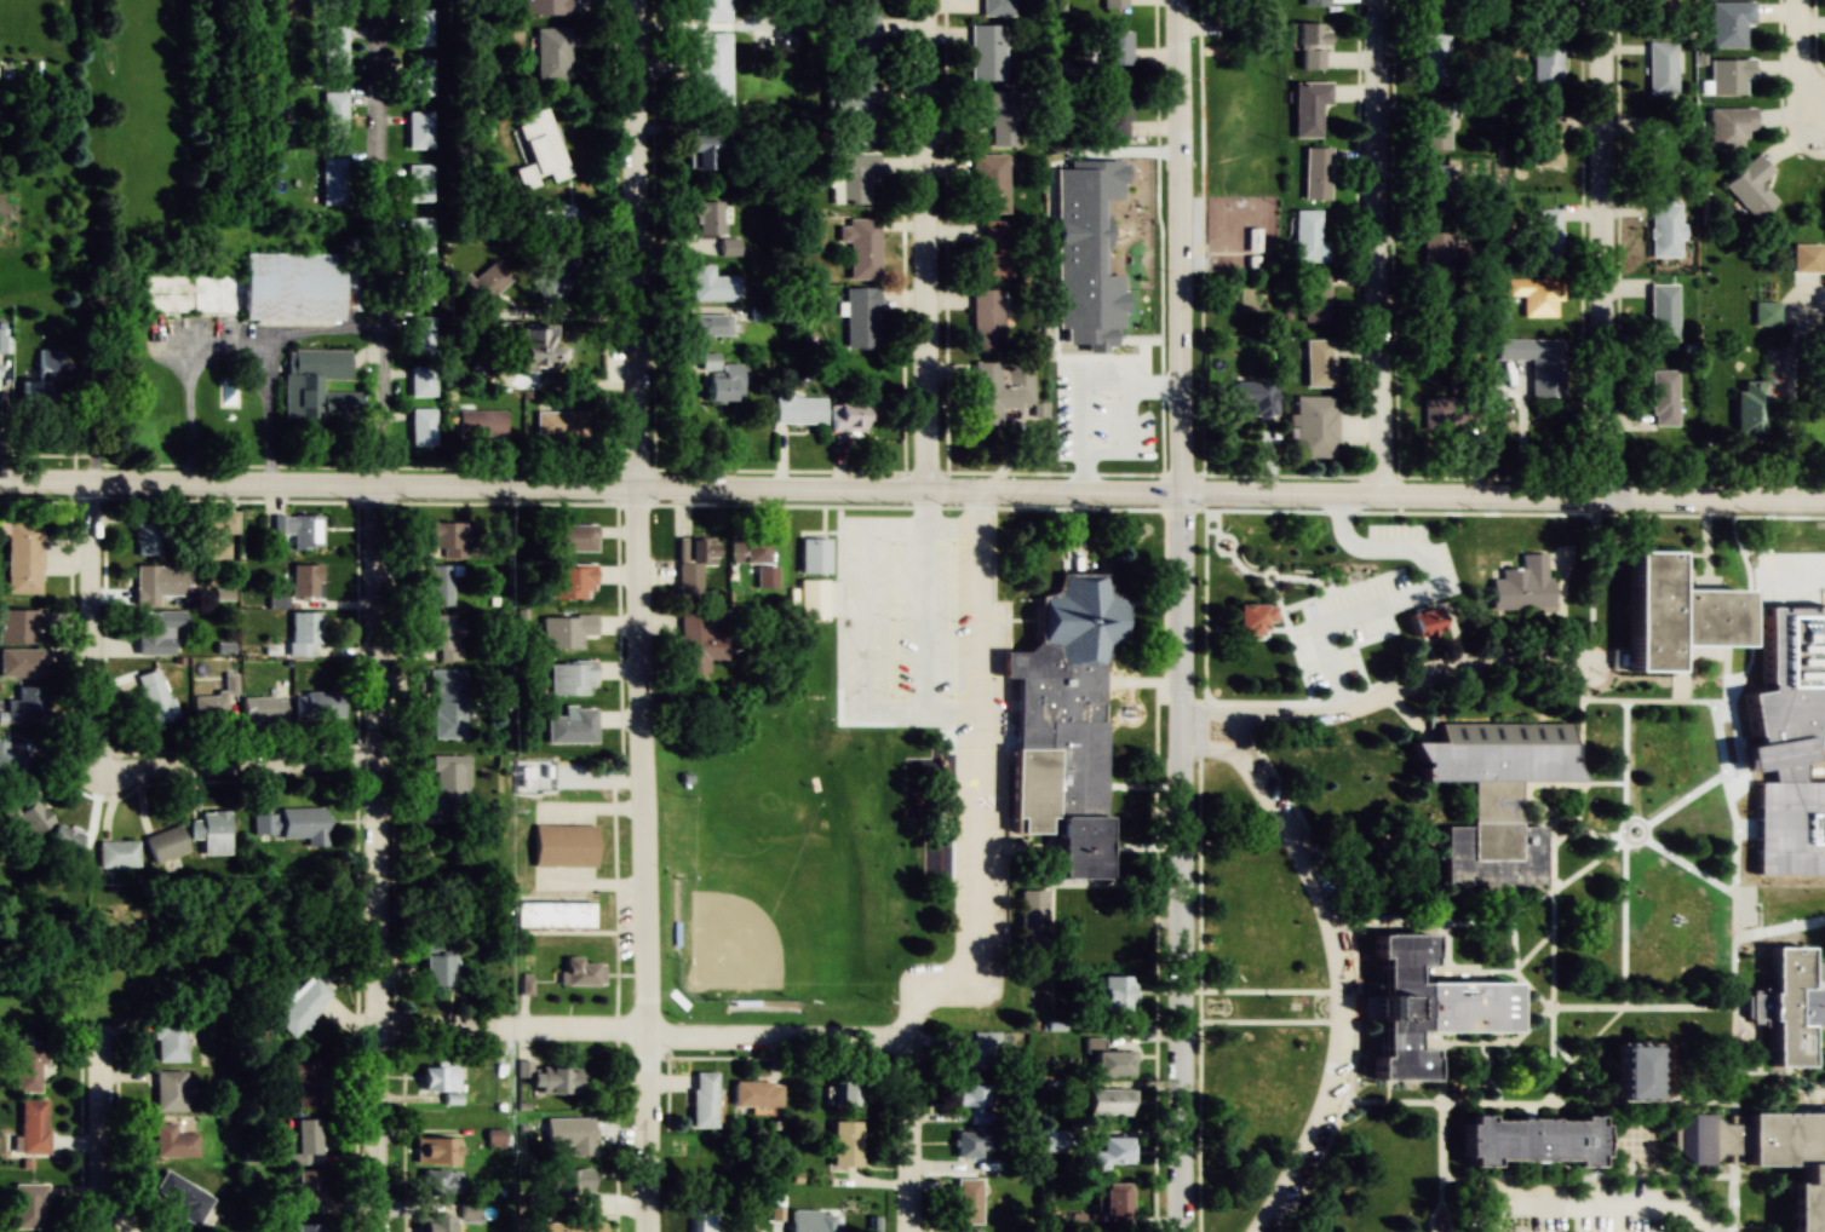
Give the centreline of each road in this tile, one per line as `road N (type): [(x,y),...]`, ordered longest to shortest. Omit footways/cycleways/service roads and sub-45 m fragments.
road 1 (residential): [(647,1231),(635,0)]
road 2 (secondary): [(1174,1231),(1177,0)]
road 3 (secondary): [(976,493),(0,487)]
road 4 (secondary): [(1824,502),(976,493)]
road 5 (residential): [(376,1231),(369,489)]
road 6 (residential): [(371,771),(110,767),(92,759),(93,487)]
road 7 (residential): [(907,1037),(374,1025)]
road 8 (residential): [(1602,499),(1599,0)]
road 9 (residential): [(1375,496),(1374,0)]
road 10 (residential): [(926,491),(925,0)]
road 11 (residential): [(96,1231),(97,1026)]
road 12 (residential): [(907,1231),(907,1037)]
road 13 (residential): [(1819,122),(1798,73),(1796,0)]

